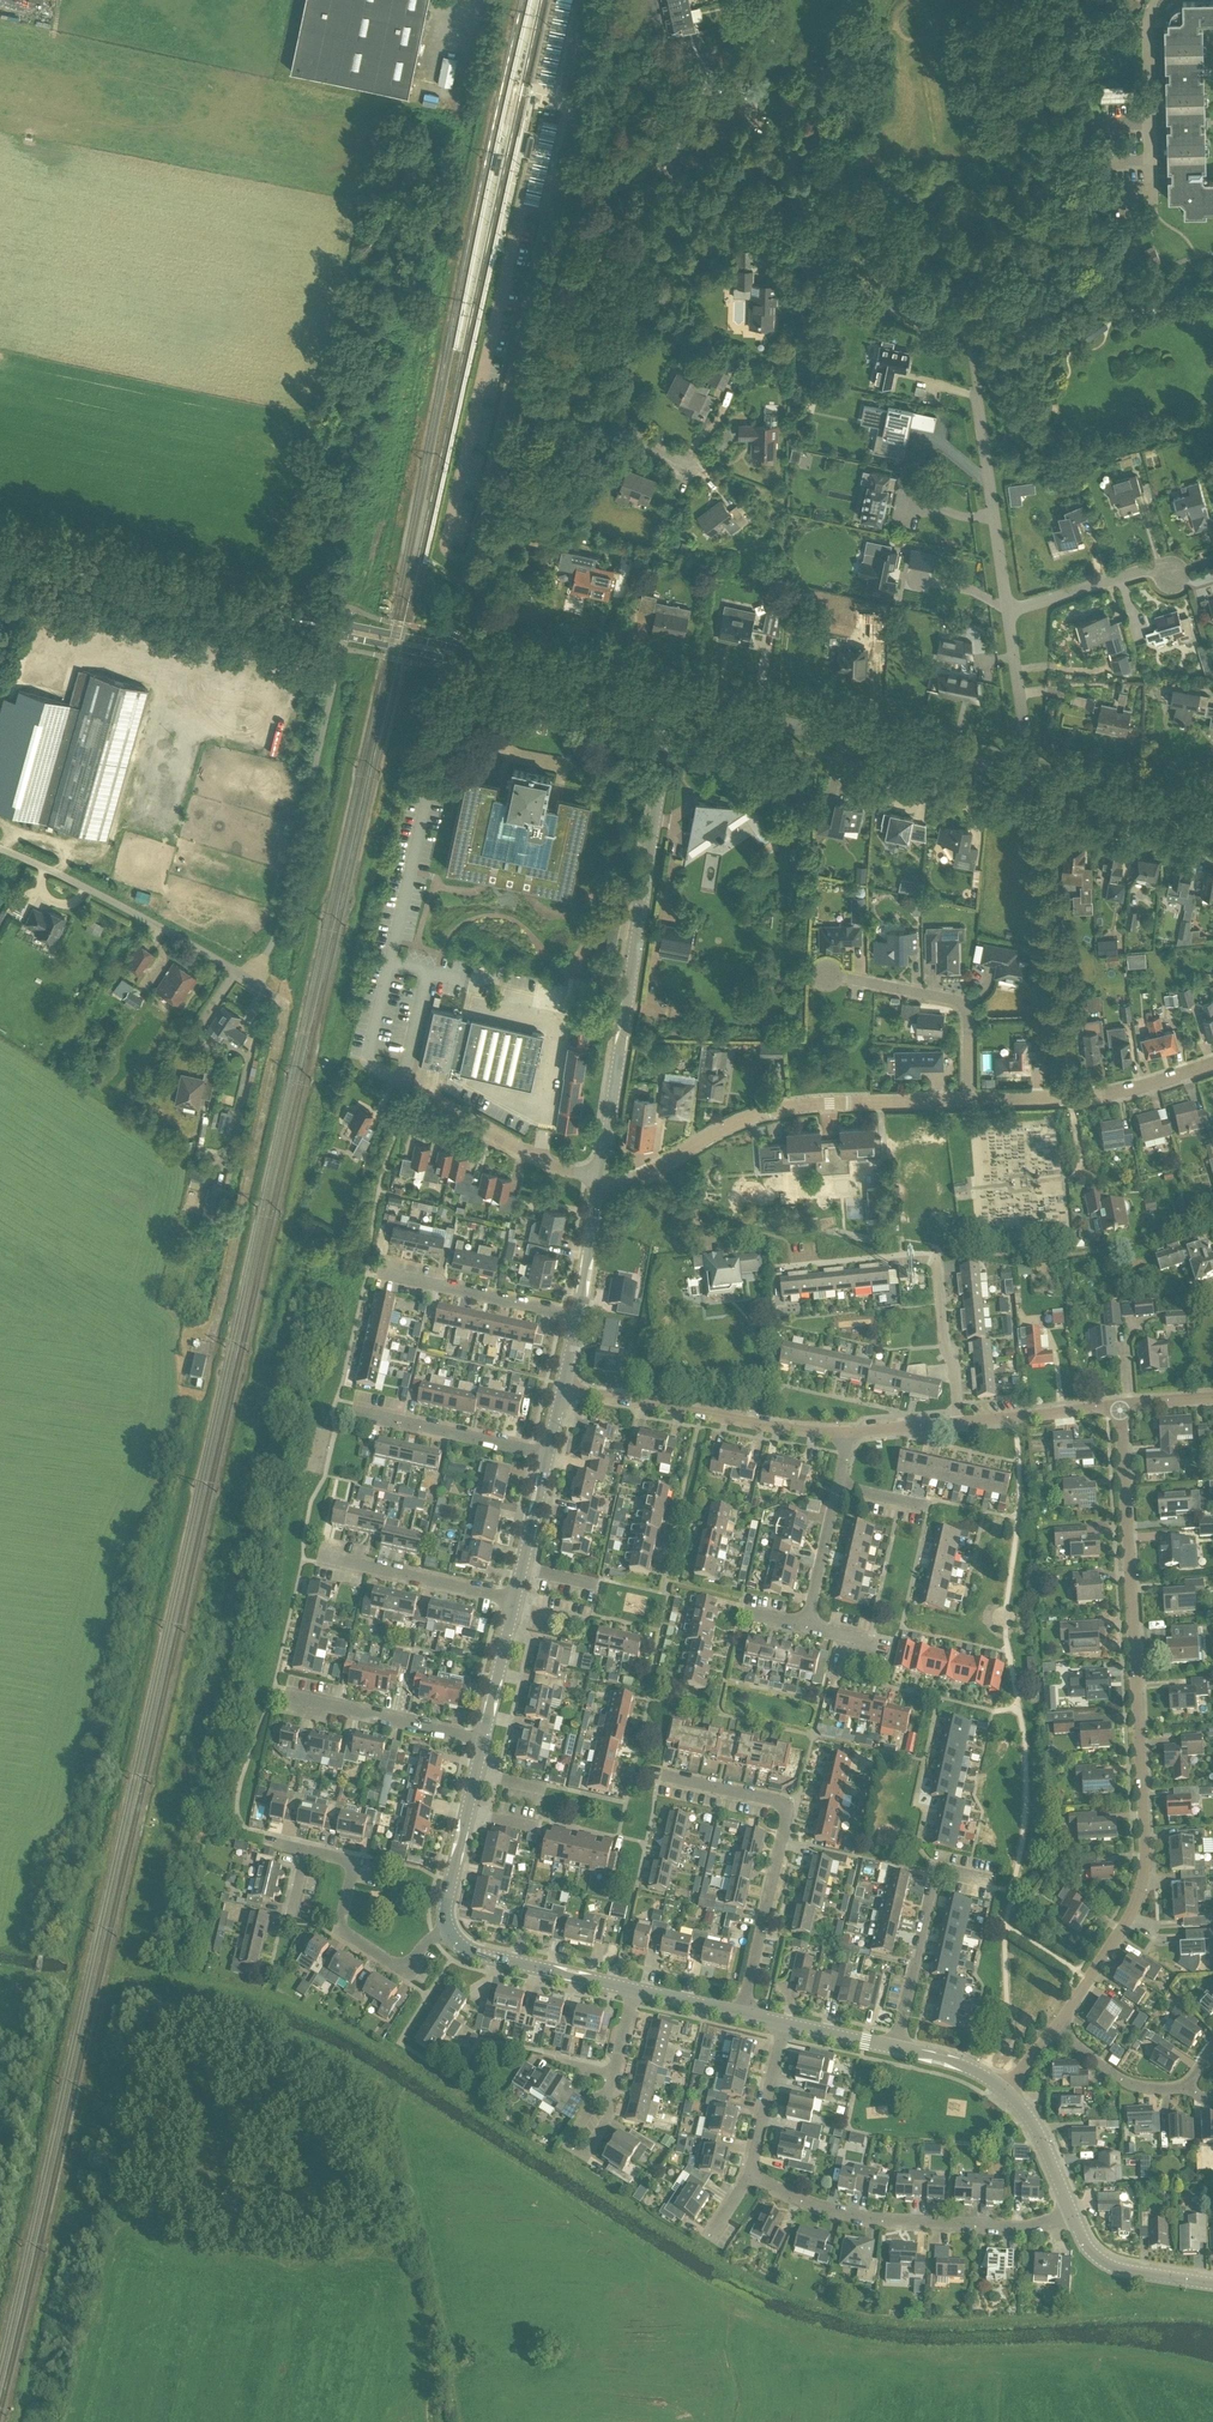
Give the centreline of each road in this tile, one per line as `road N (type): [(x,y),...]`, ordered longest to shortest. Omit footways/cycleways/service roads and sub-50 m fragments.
road 1 (residential): [(1057,2027),(1136,1903),(1148,1866),(1119,1406)]
road 2 (residential): [(461,650),(575,123)]
road 3 (secondary): [(602,1181),(672,702)]
road 4 (residential): [(1028,777),(672,702)]
road 5 (residential): [(744,2013),(787,1806),(776,1797),(661,1775)]
road 6 (residential): [(975,1103),(814,1105),(757,1115),(657,1170)]
road 7 (residential): [(1071,2211),(1014,2225),(870,2217),(820,2206),(751,2174)]
road 8 (residential): [(957,1425),(934,1262),(904,1262),(903,1252),(793,1264)]
road 9 (residential): [(843,1432),(786,1432),(565,1391)]
road 10 (unclassified): [(247,981),(0,849)]
road 11 (secondary): [(267,614),(0,558)]
road 12 (residential): [(602,1181),(547,1166),(366,1063)]
road 13 (residential): [(575,123),(786,246)]
road 14 (residential): [(1212,1066),(1160,1088),(975,1103)]
road 15 (residential): [(975,1103),(965,1004),(938,992),(828,976)]
road 16 (residential): [(444,1929),(414,1961),(393,1963),(341,1926),(352,1876),(347,1862),(306,1849)]
road 17 (residential): [(899,2047),(935,1885),(948,1874),(991,1882)]
road 18 (residential): [(1008,611),(976,390)]
road 19 (residential): [(549,1454),(342,1406)]
road 20 (secondary): [(635,1990),(479,1956),(451,1942),(444,1929)]
road 21 (residential): [(579,1317),(383,1272)]
road 22 (residential): [(483,1742),(287,1700)]
road 23 (residential): [(516,1600),(322,1558)]
road 24 (secondary): [(267,614),(459,660)]
road 25 (secondary): [(461,650),(267,614)]
road 26 (secondary): [(444,1929),(483,1742)]
road 27 (residential): [(1212,818),(1028,777)]
road 28 (secondary): [(1212,2285),(1108,2266),(1088,2248),(1071,2211)]
road 29 (residential): [(1008,611),(1154,568),(1173,577)]
road 30 (residential): [(1028,777),(1008,611)]
road 31 (residential): [(1119,1406),(957,1425)]
road 32 (secondary): [(612,687),(461,650)]
road 33 (secondary): [(459,660),(612,687)]
road 34 (residential): [(751,2174),(788,2025)]
road 35 (residential): [(1191,2087),(1119,2078),(1057,2027)]
road 36 (secondary): [(516,1600),(549,1454)]
road 37 (secondary): [(483,1742),(516,1600)]
road 38 (residential): [(807,1624),(837,1484)]
road 39 (secondary): [(1071,2211),(1043,2140),(1005,2088)]
road 40 (secondary): [(579,1317),(602,1181)]
road 41 (residential): [(615,2077),(490,2048)]
road 42 (residential): [(575,123),(586,0)]

